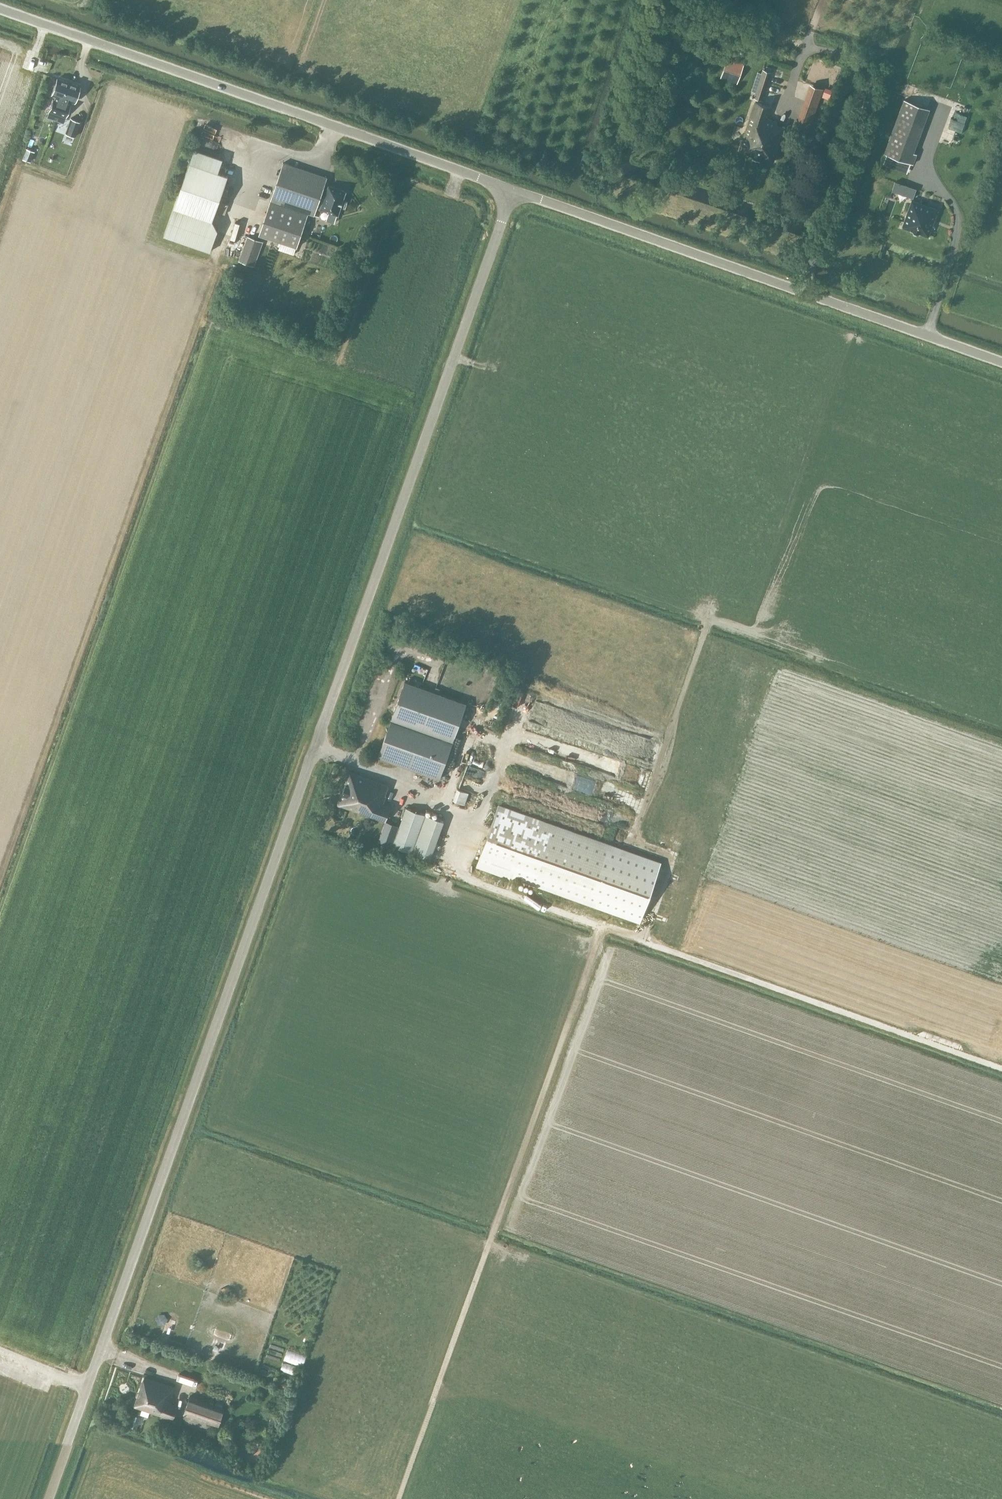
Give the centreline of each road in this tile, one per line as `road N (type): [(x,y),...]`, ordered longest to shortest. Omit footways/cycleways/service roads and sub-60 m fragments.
road 1 (unclassified): [(47,1498),(513,197)]
road 2 (track): [(1001,1068),(460,874),(454,816),(391,774),(317,744)]
road 3 (track): [(604,928),(398,1498)]
road 4 (unclassified): [(513,197),(0,11)]
road 5 (unclassified): [(1001,367),(513,197)]

